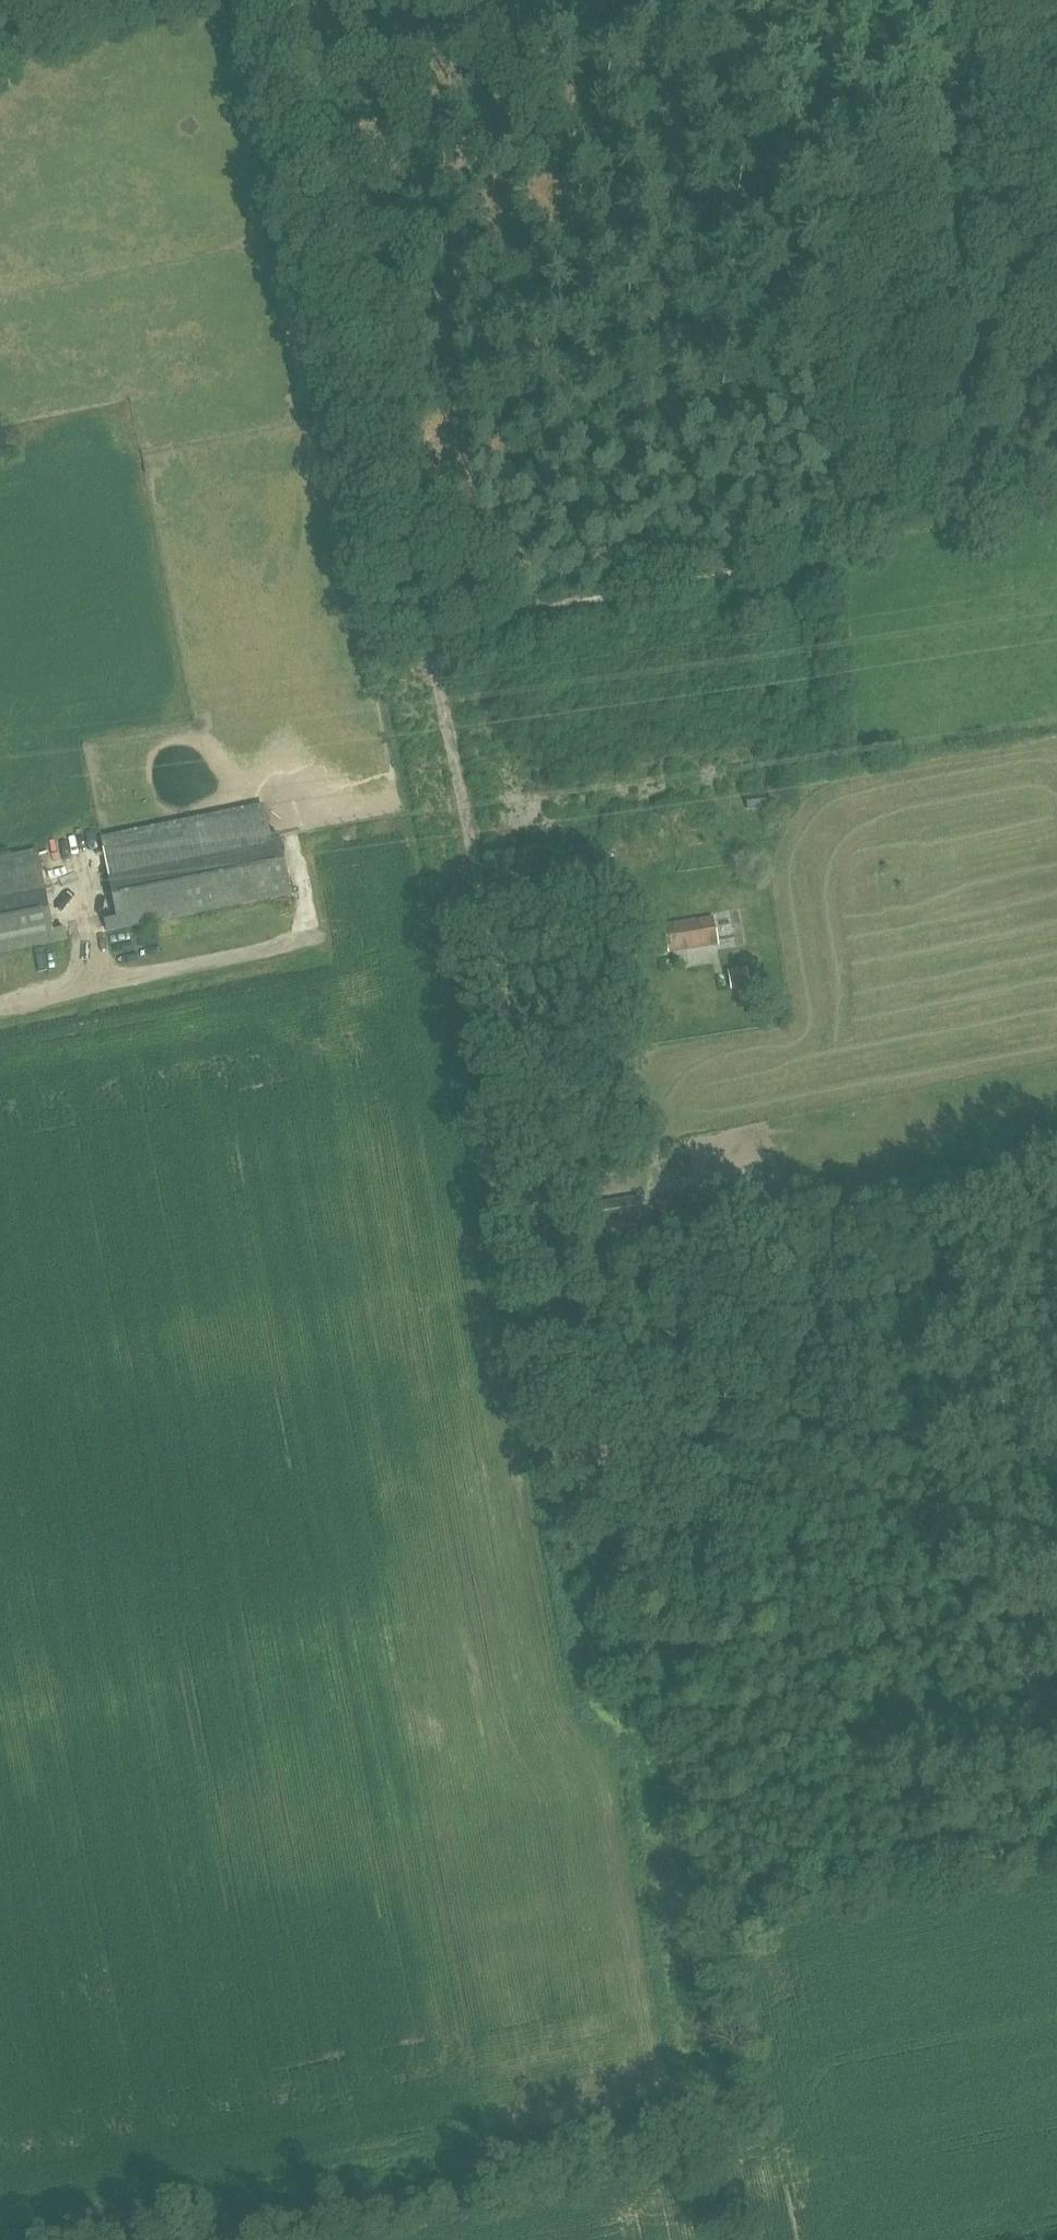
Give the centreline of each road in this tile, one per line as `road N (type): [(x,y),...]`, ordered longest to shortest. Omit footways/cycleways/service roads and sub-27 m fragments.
road 1 (track): [(304,0),(472,845)]
road 2 (track): [(998,0),(943,97),(906,212),(889,402),(852,440),(815,557)]
road 3 (track): [(426,629),(836,551)]

